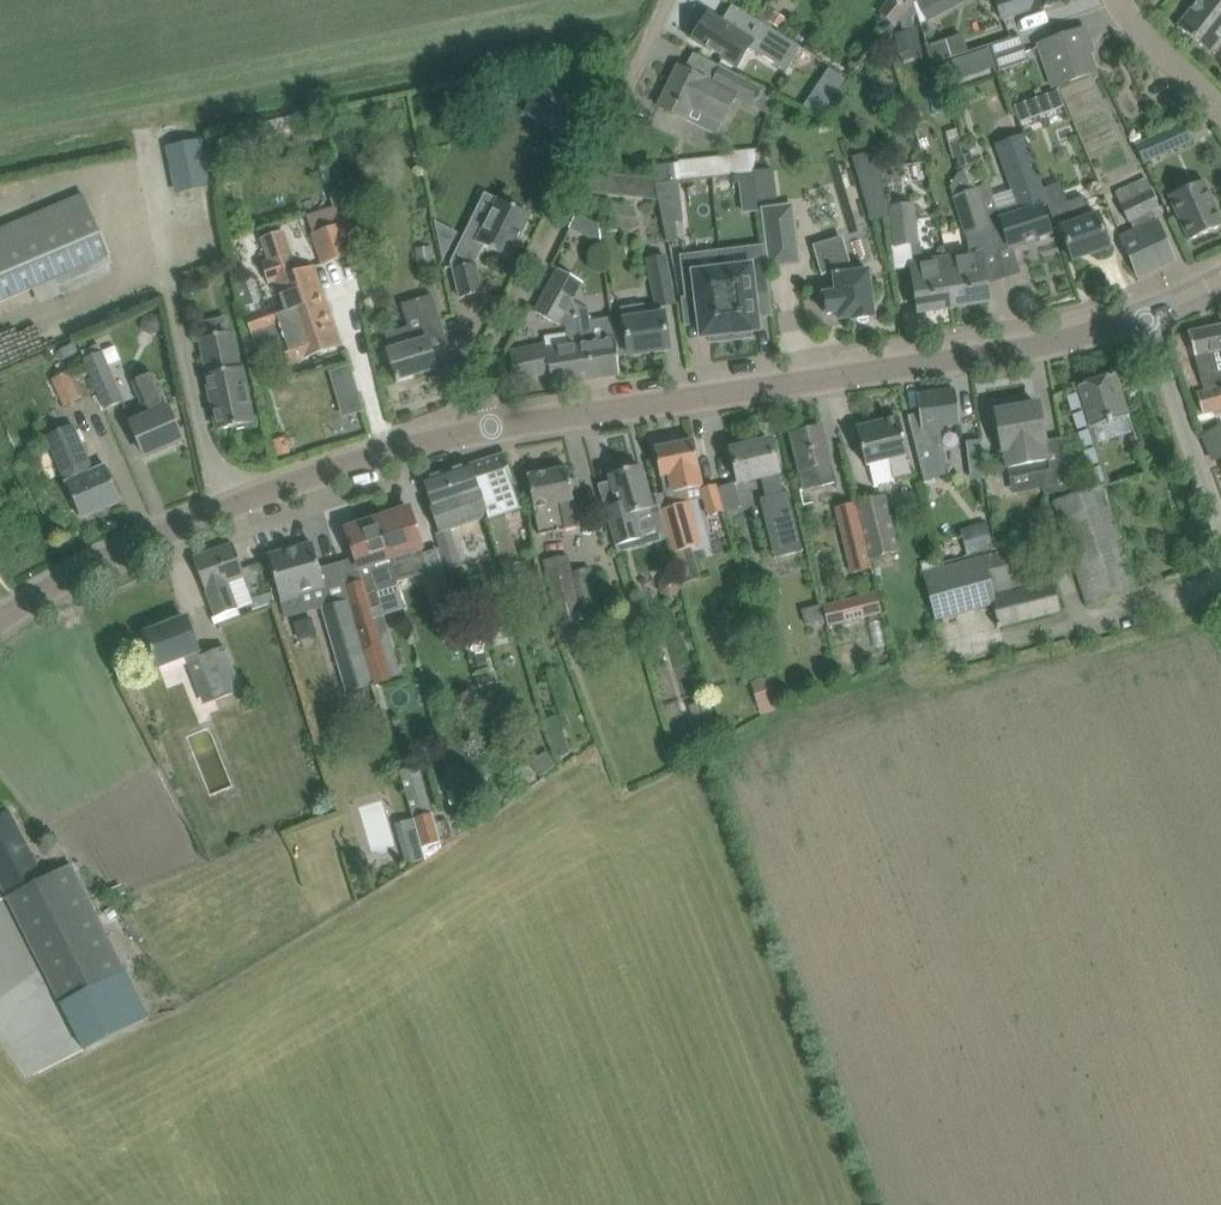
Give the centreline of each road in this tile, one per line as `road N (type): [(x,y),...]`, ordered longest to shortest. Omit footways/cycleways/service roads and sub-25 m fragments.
road 1 (unclassified): [(491,429),(1006,353),(1150,317)]
road 2 (unclassified): [(0,615),(84,566),(273,487),(491,429)]
road 3 (residential): [(668,0),(489,365),(491,429)]
road 4 (unclassified): [(1220,525),(1150,317)]
road 5 (residential): [(1220,110),(1141,35),(1124,0)]

